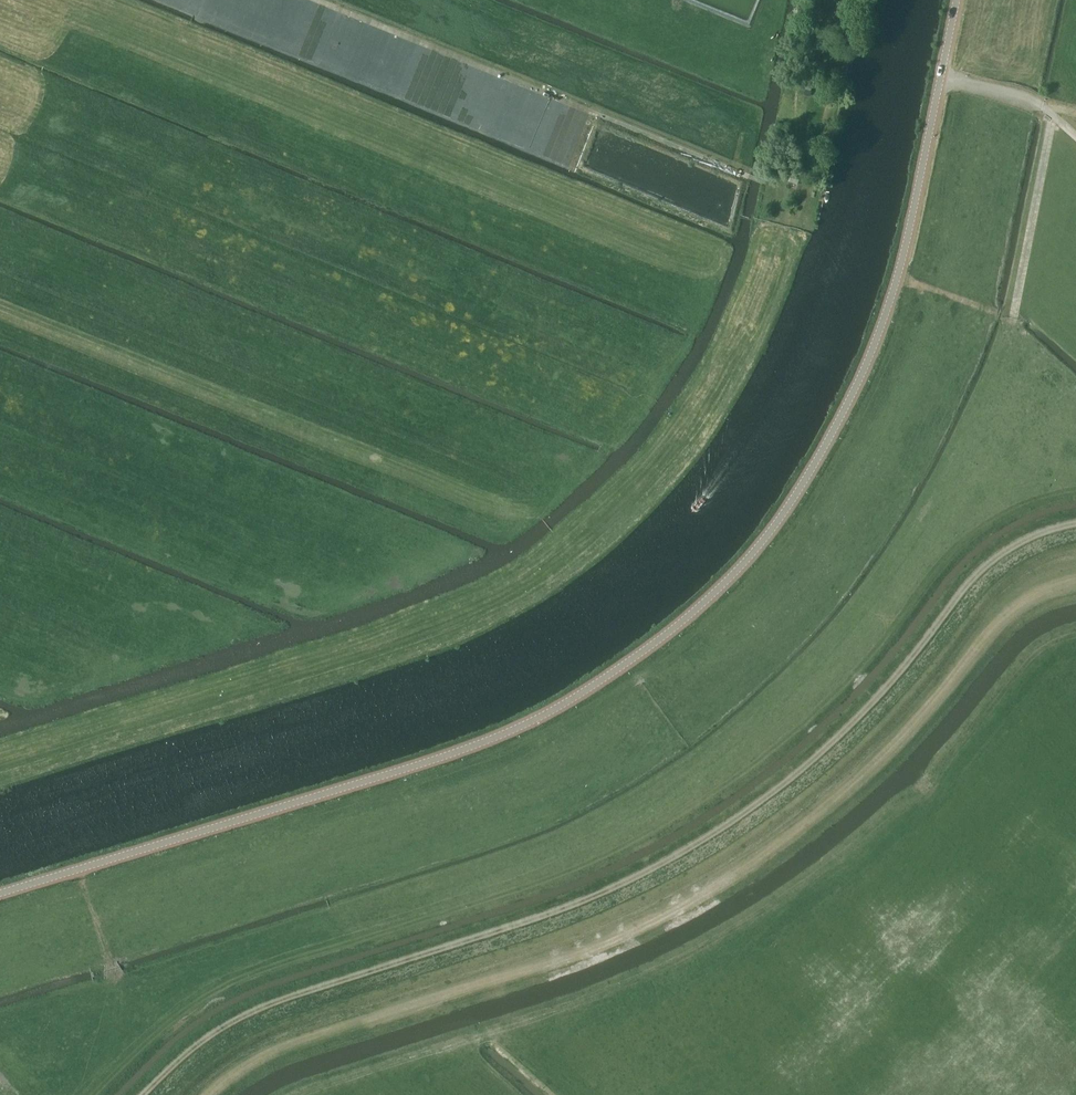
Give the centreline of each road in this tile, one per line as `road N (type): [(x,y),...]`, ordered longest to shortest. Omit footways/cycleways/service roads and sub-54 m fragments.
road 1 (tertiary): [(0,894),(520,727),(613,672),(696,607),(763,544),(831,437),(871,351),(915,211),(956,0)]
road 2 (track): [(745,174),(315,0)]
road 3 (track): [(60,1094),(59,1082),(113,976),(79,870)]
road 4 (track): [(1042,105),(1054,116),(1011,322)]
road 5 (track): [(1012,317),(898,279)]

